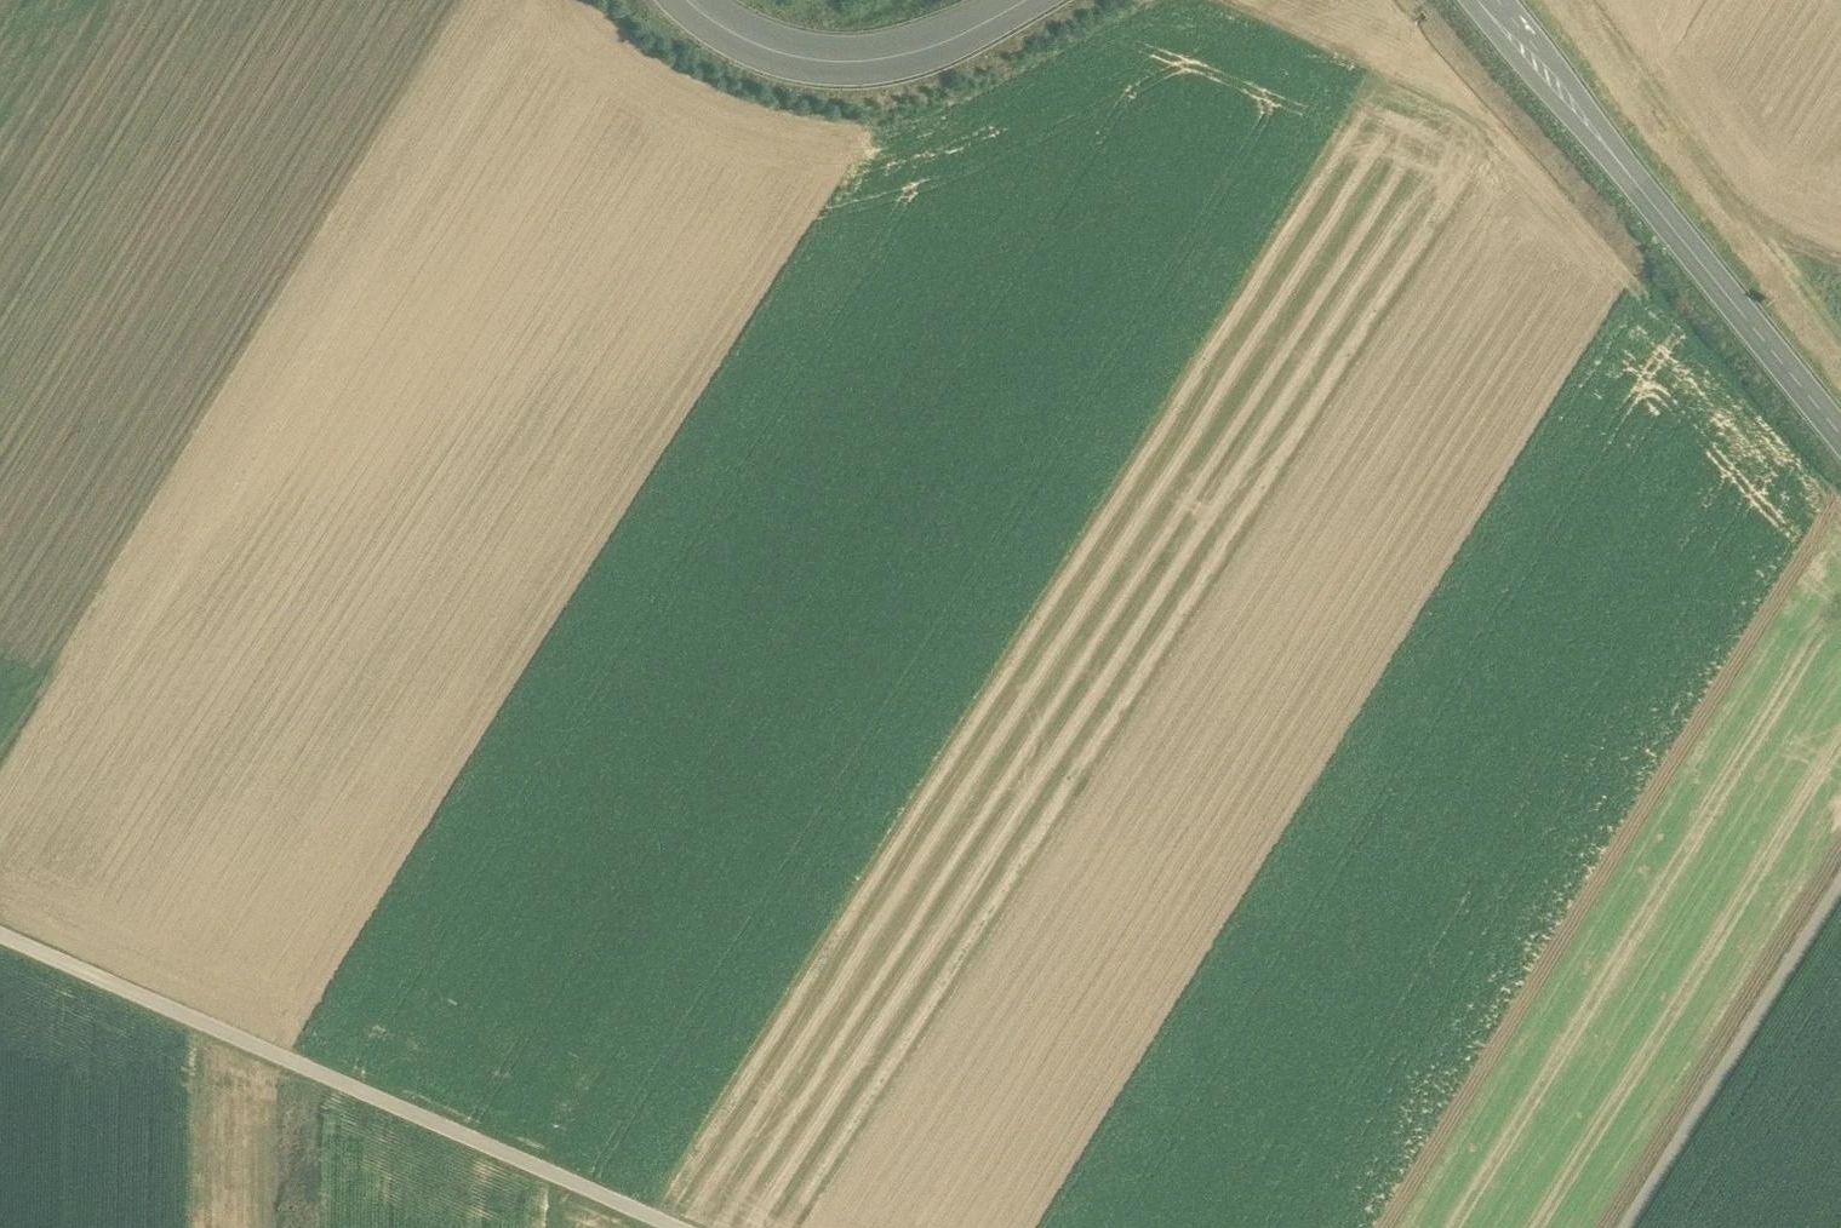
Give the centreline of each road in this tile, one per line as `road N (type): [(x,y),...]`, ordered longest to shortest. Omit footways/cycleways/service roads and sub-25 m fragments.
road 1 (track): [(0,938),(673,1227)]
road 2 (trunk): [(1840,434),(1488,0)]
road 3 (track): [(1648,1227),(1840,901)]
road 4 (trunk): [(1029,0),(932,49),(823,63),(761,48),(688,0)]
road 5 (track): [(1603,31),(1748,232),(1840,271)]

